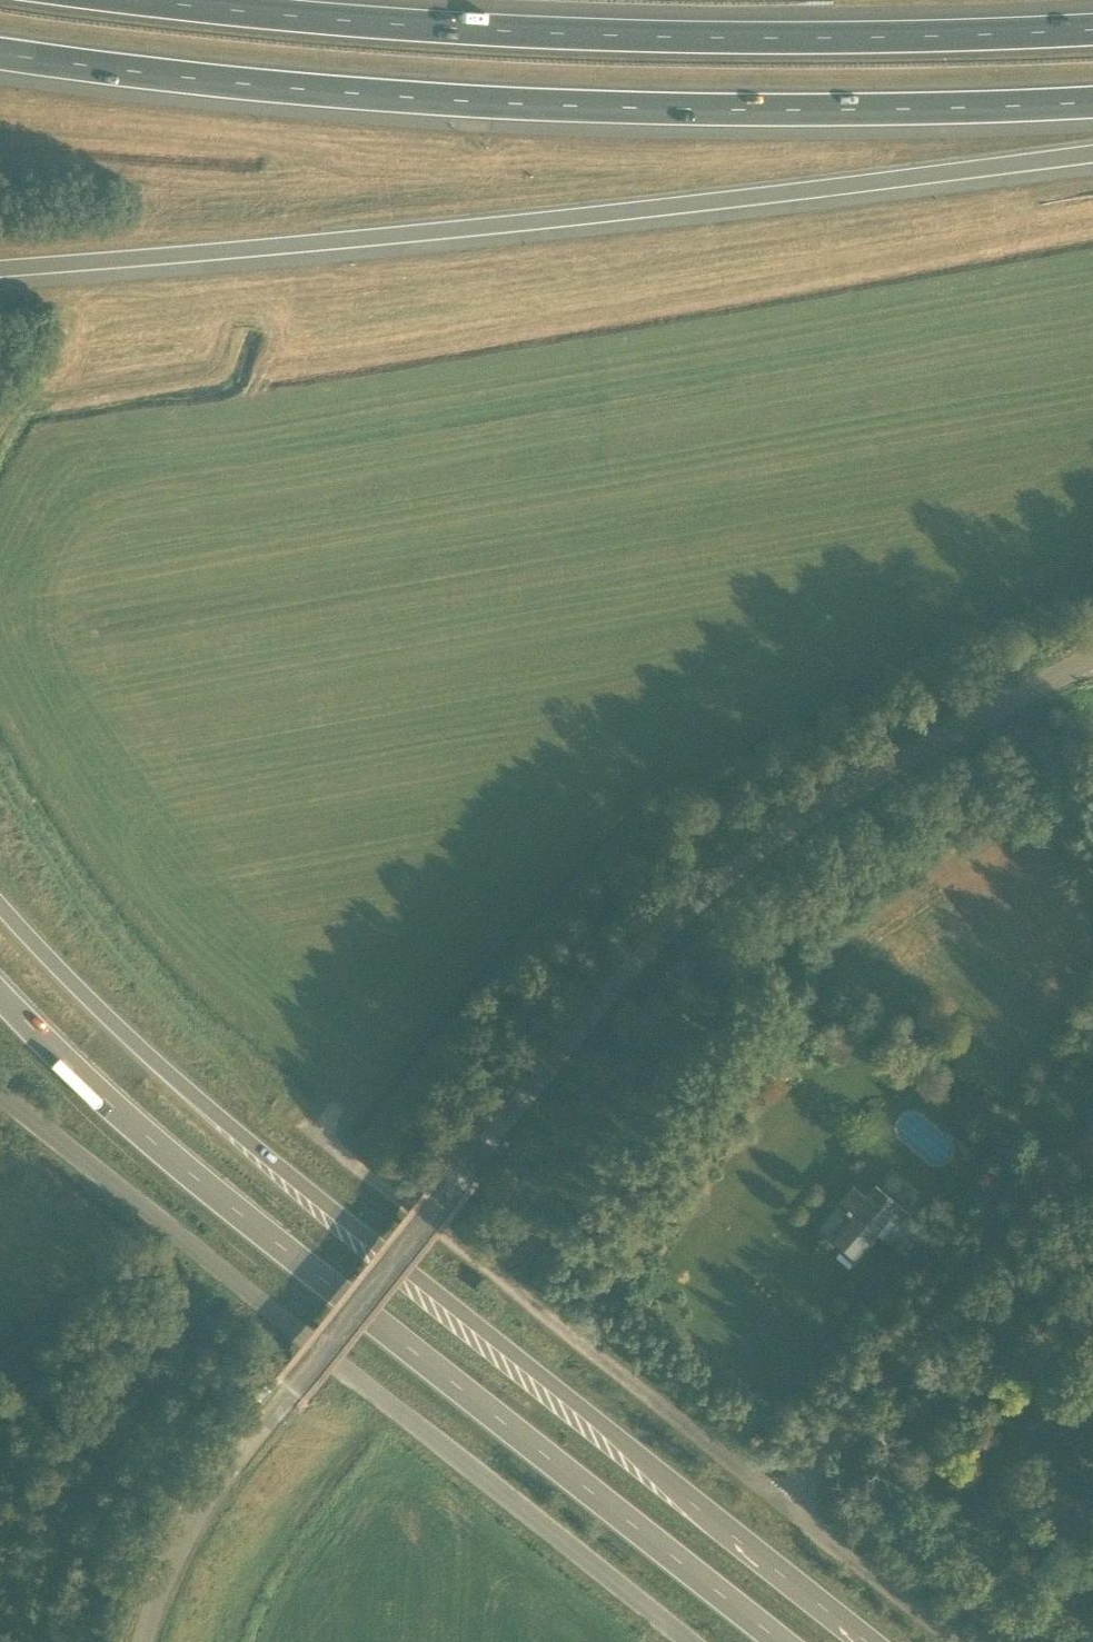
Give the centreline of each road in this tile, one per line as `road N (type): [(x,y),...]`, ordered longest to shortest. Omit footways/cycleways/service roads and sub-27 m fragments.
road 1 (tertiary): [(143,1641),(166,1569),(226,1472),(666,930),(728,872),(849,790),(1092,658)]
road 2 (primary): [(872,1641),(170,1075),(54,965),(0,901)]
road 3 (motorway): [(0,269),(642,207),(1092,153)]
road 4 (motorway): [(0,56),(398,97),(777,112),(1092,101)]
road 5 (primary): [(0,1000),(211,1193),(779,1641)]
road 6 (motorway): [(1092,30),(632,37),(156,0)]
road 7 (tertiary): [(685,1641),(0,1099)]
road 8 (unclassified): [(792,1490),(233,1066)]
road 9 (unclassified): [(1092,1126),(792,1490)]
road 10 (unclassified): [(984,1641),(792,1490)]

